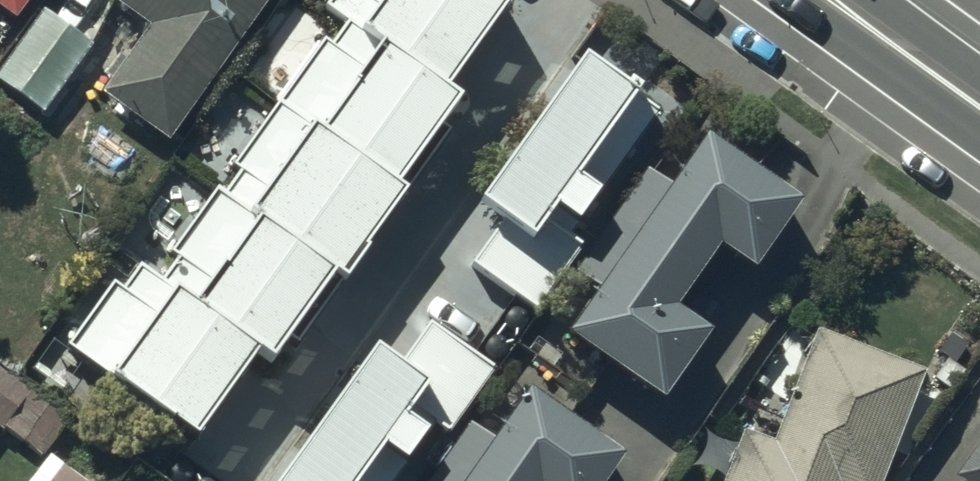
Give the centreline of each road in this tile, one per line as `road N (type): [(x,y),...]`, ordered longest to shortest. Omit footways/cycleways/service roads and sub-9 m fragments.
road 1 (secondary): [(979,110),(825,0)]

